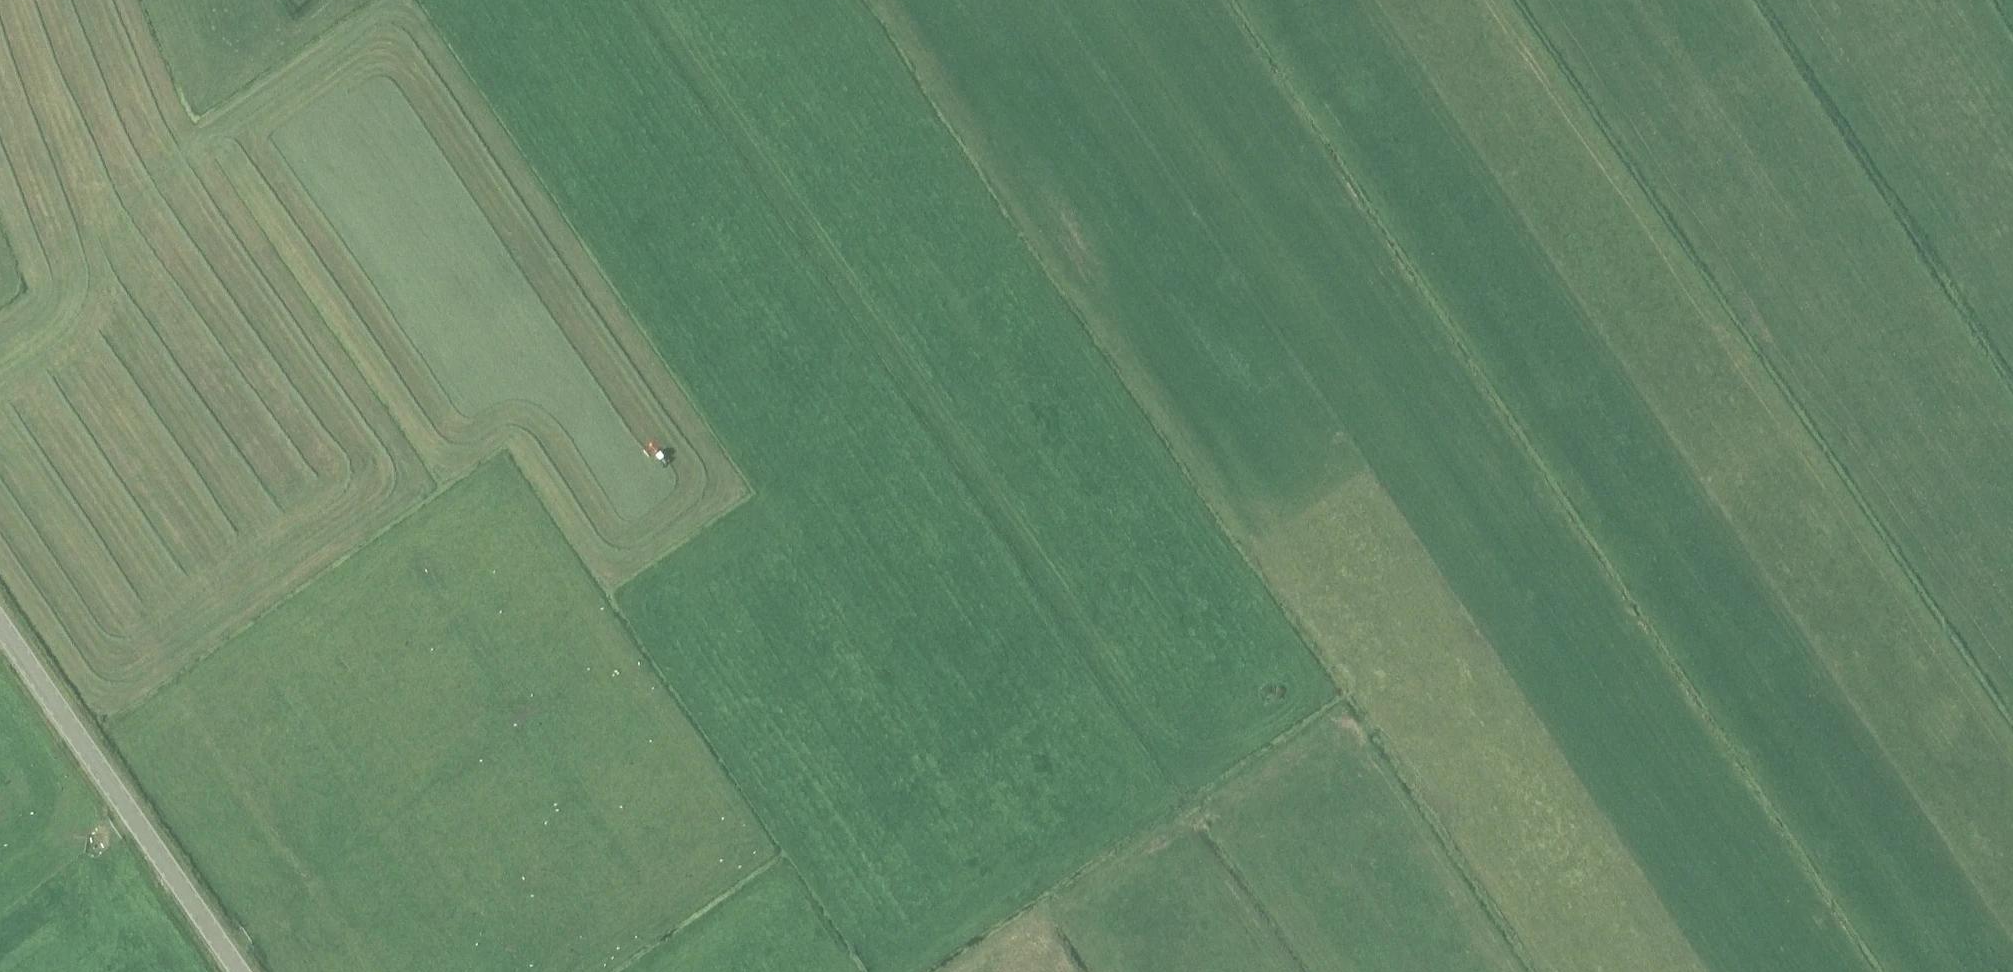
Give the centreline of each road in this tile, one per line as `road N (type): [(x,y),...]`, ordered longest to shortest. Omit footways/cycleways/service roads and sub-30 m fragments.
road 1 (unclassified): [(241,971),(0,615)]

